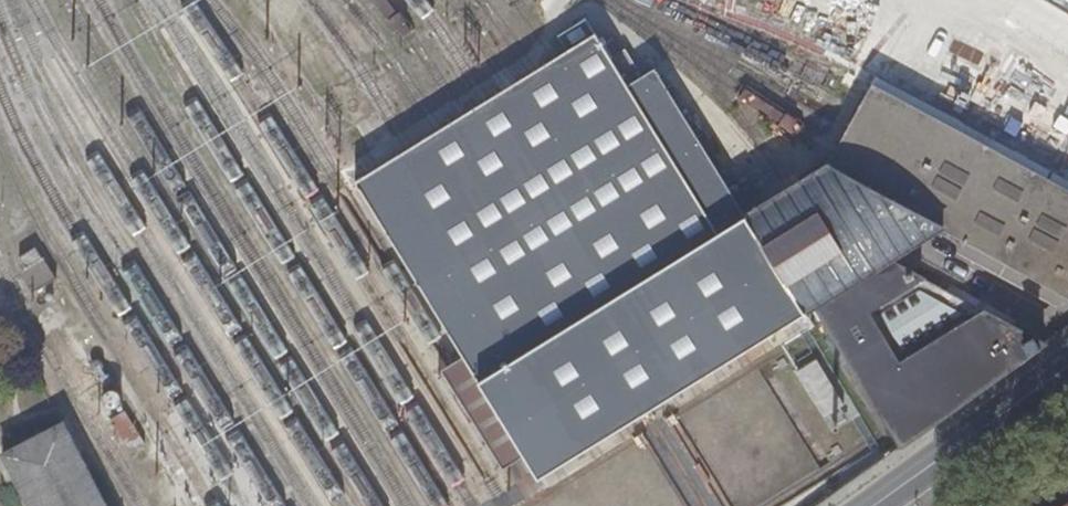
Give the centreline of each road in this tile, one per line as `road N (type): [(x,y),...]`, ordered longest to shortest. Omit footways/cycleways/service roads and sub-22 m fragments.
road 1 (secondary): [(872,505),(1067,366)]

